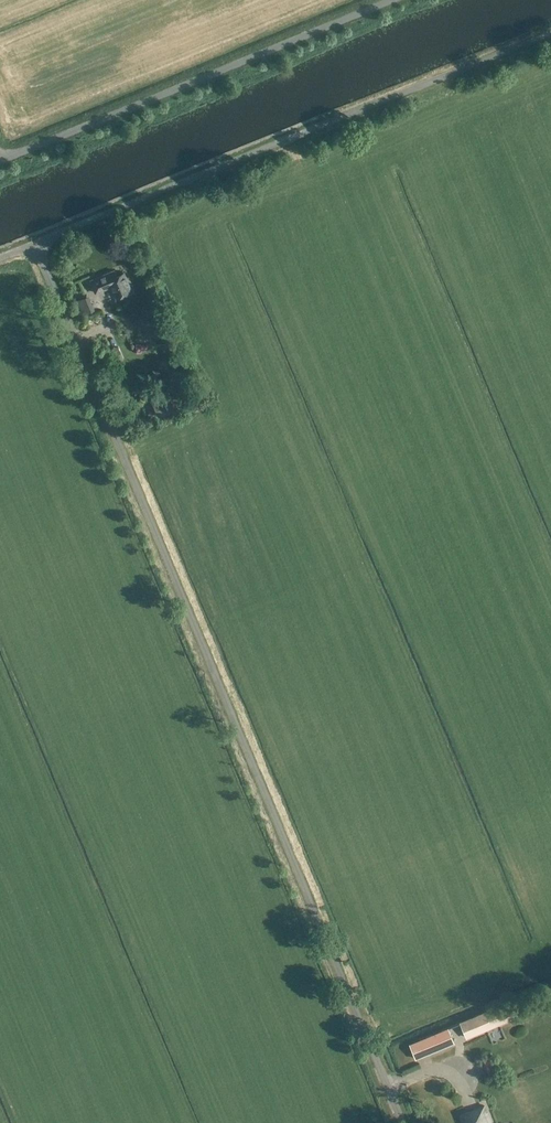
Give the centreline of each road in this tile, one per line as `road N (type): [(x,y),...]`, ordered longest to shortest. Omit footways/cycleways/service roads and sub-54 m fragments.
road 1 (unclassified): [(402,1122),(34,243)]
road 2 (unclassified): [(34,243),(550,32)]
road 3 (unclassified): [(0,161),(391,0)]

